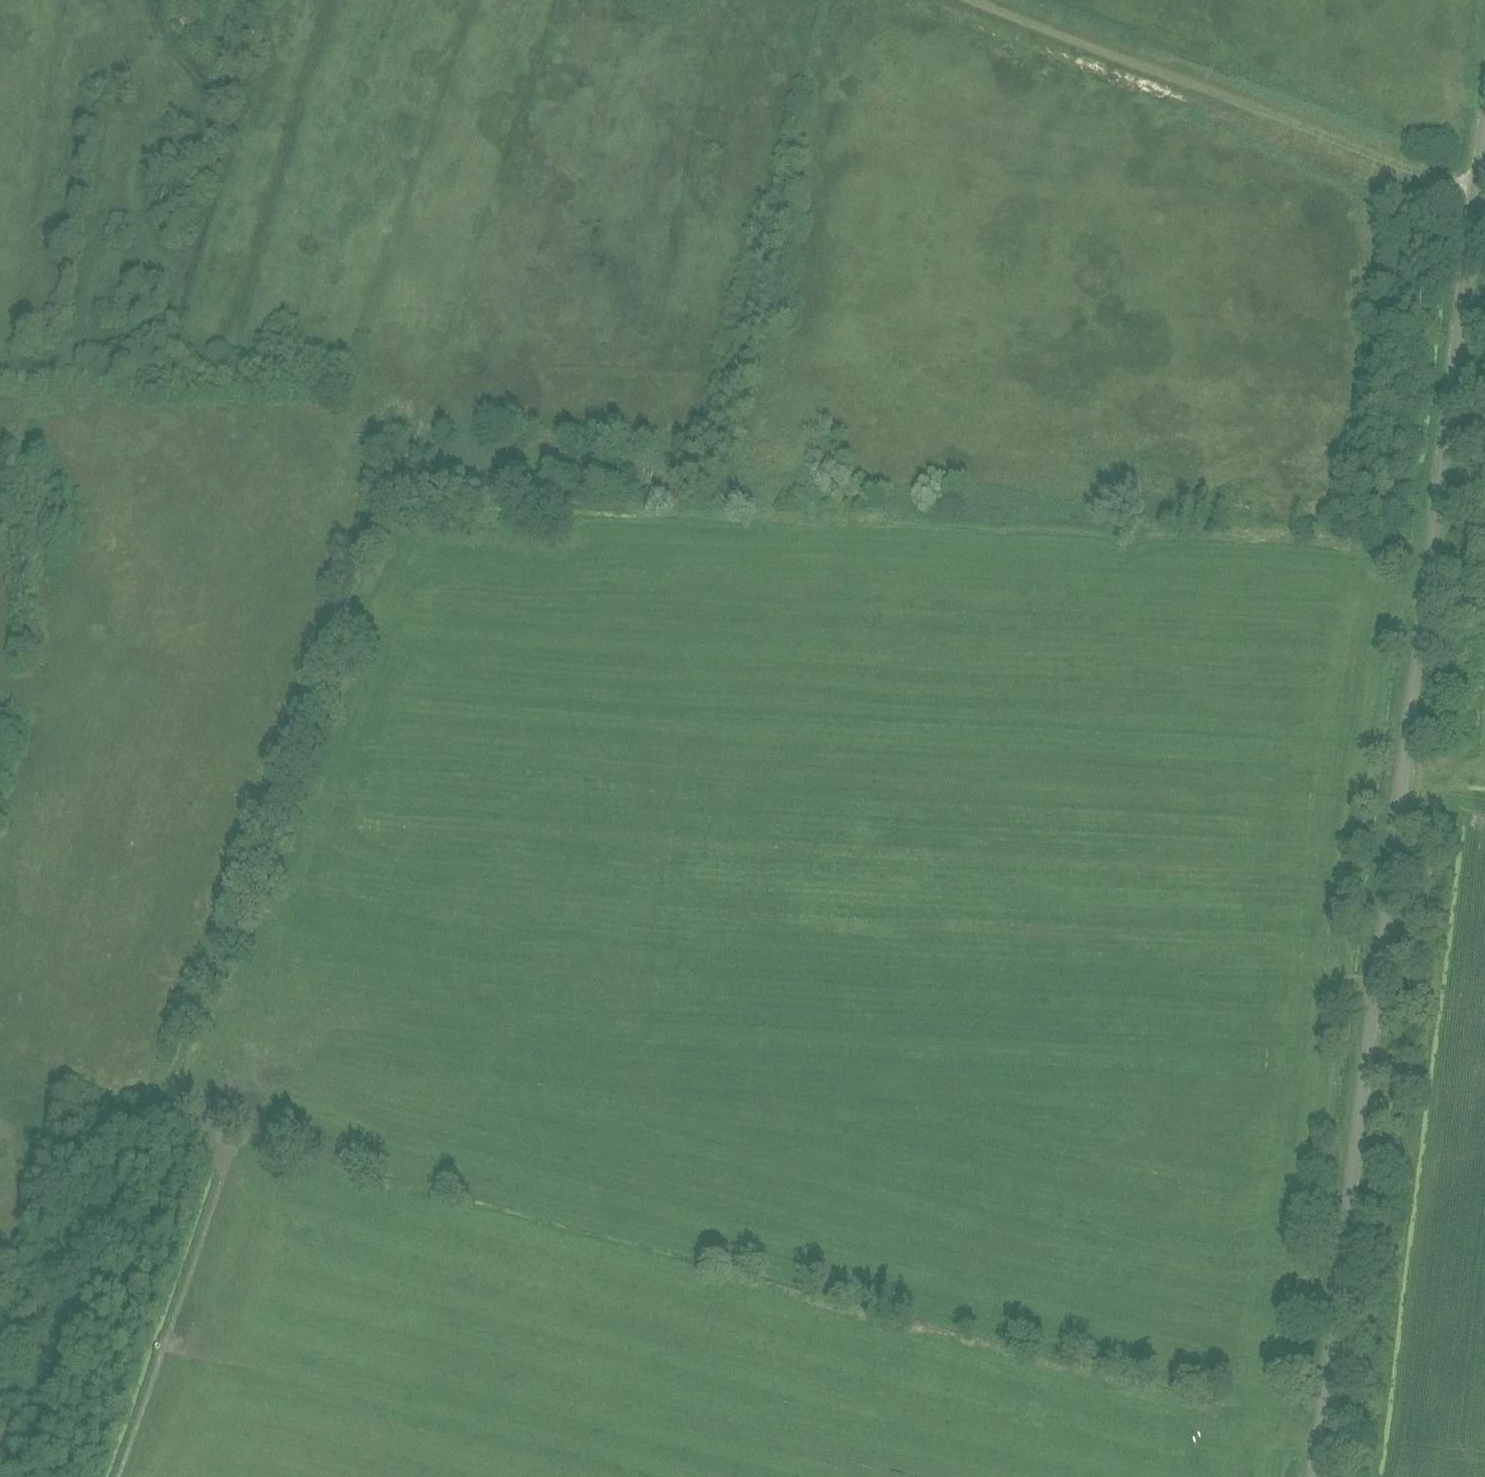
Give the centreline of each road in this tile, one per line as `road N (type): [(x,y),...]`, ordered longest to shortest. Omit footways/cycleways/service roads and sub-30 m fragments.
road 1 (unclassified): [(1313,1476),(1484,118)]

